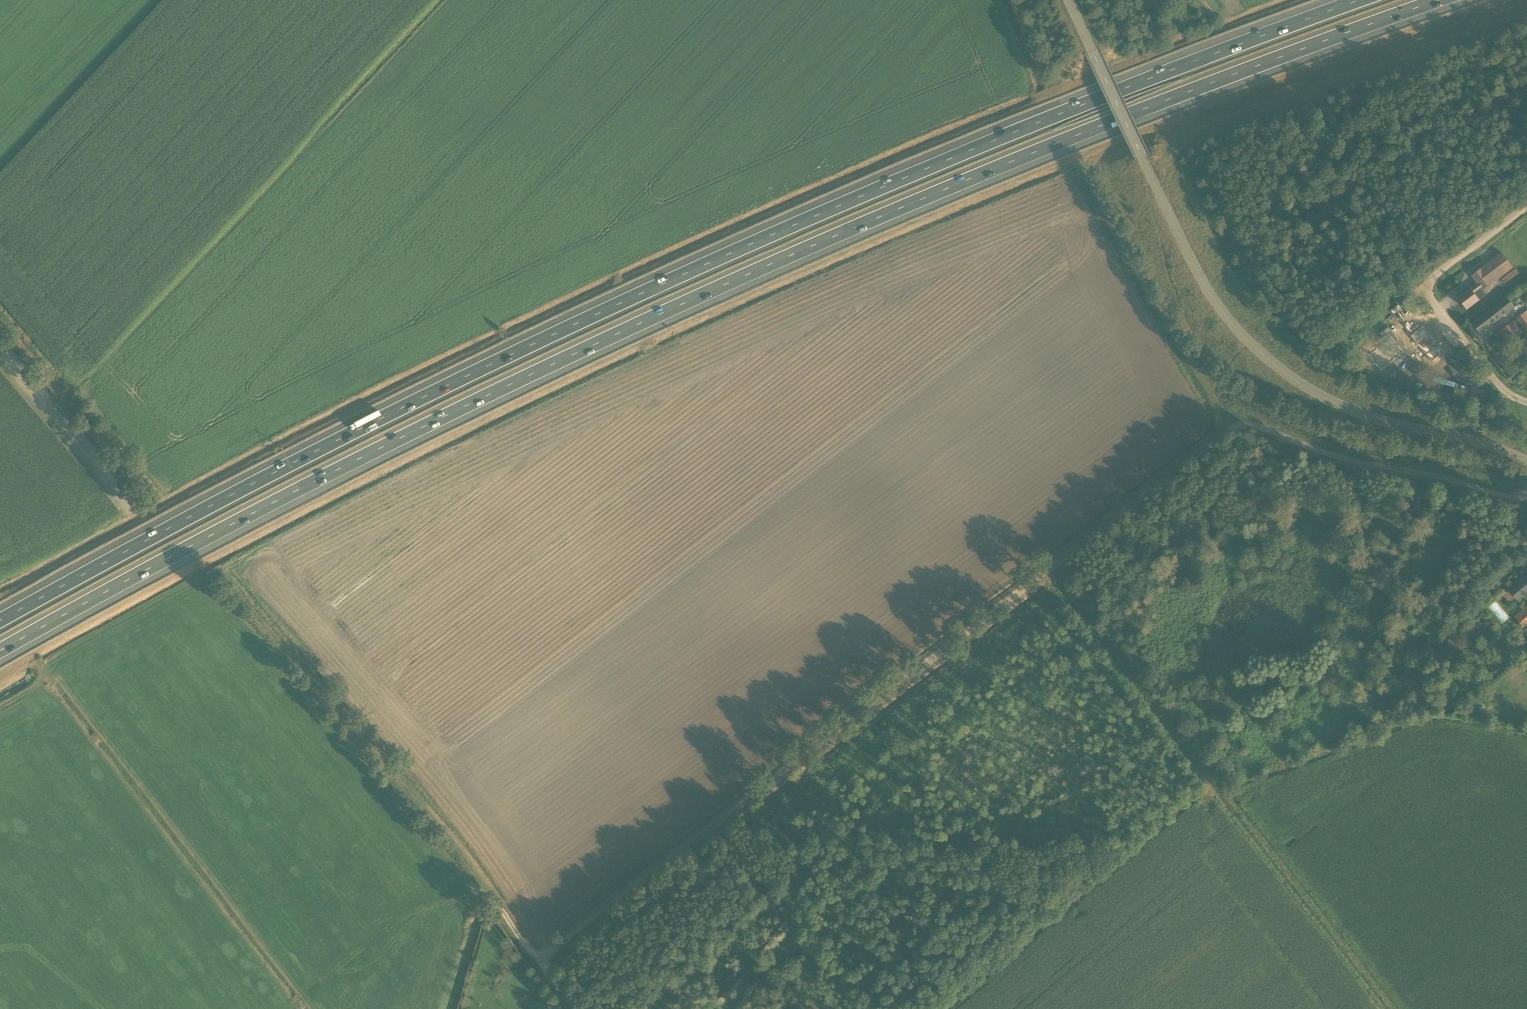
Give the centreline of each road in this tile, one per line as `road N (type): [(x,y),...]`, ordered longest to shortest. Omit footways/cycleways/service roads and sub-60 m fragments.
road 1 (motorway): [(0,651),(307,486),(622,331),(877,217),(1441,0)]
road 2 (motorway): [(1363,0),(874,190),(613,306),(296,462),(0,621)]
road 3 (track): [(1221,434),(540,959)]
road 4 (unclassified): [(1526,461),(1329,400),(1247,342),(1191,260),(1068,0)]
road 5 (track): [(1395,1008),(1057,563)]
road 6 (track): [(231,588),(432,814),(540,959)]
road 7 (unclassified): [(1526,494),(1335,457),(1255,426),(1221,434)]
road 8 (track): [(0,317),(147,488)]
road 9 (unclassified): [(1526,402),(1500,387),(1429,295)]
road 10 (track): [(1526,209),(1434,280),(1429,295)]

